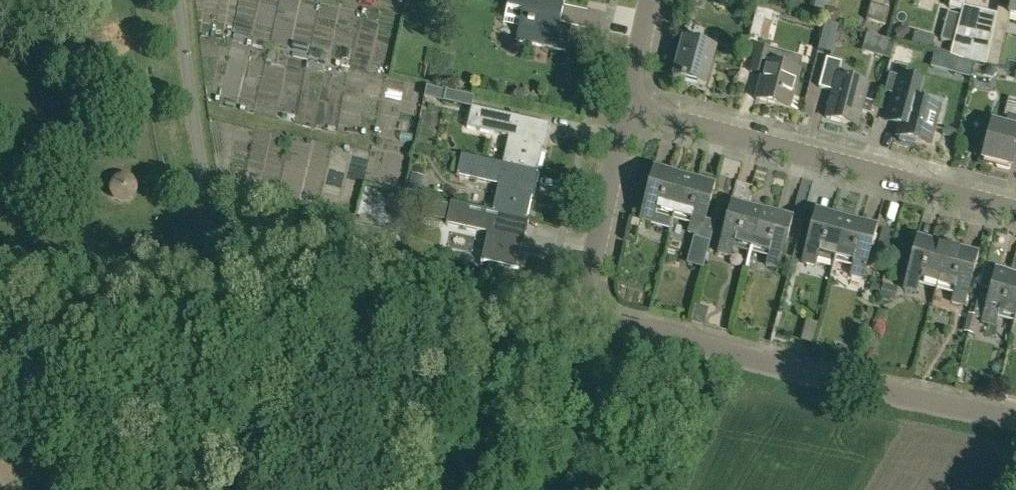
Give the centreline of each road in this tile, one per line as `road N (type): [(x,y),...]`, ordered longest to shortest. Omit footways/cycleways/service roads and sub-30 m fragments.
road 1 (residential): [(1015,424),(581,308)]
road 2 (residential): [(1015,215),(625,106)]
road 3 (residential): [(581,308),(345,251),(216,254)]
road 4 (residential): [(581,308),(625,106)]

